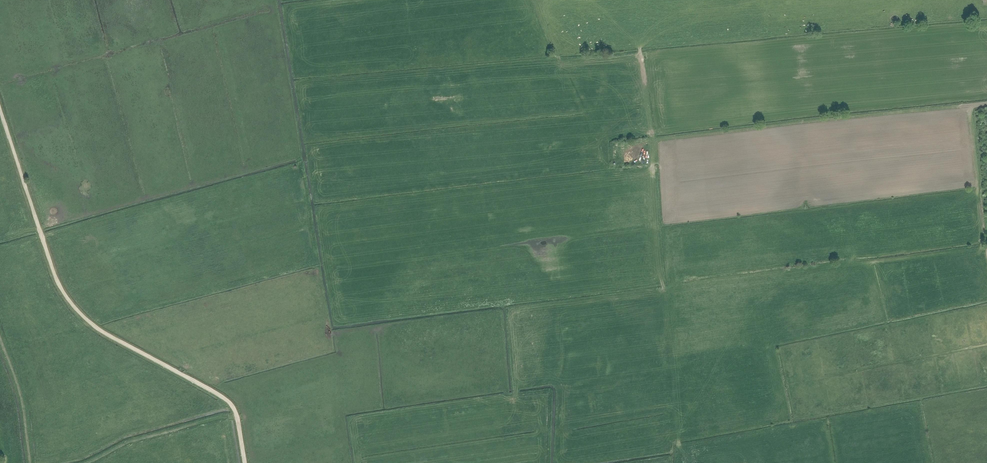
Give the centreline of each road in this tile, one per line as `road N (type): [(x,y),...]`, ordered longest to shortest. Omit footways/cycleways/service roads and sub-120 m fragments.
road 1 (track): [(0,111),(59,288),(102,332),(229,402),(245,462)]
road 2 (track): [(986,104),(679,137),(661,144),(650,172)]

